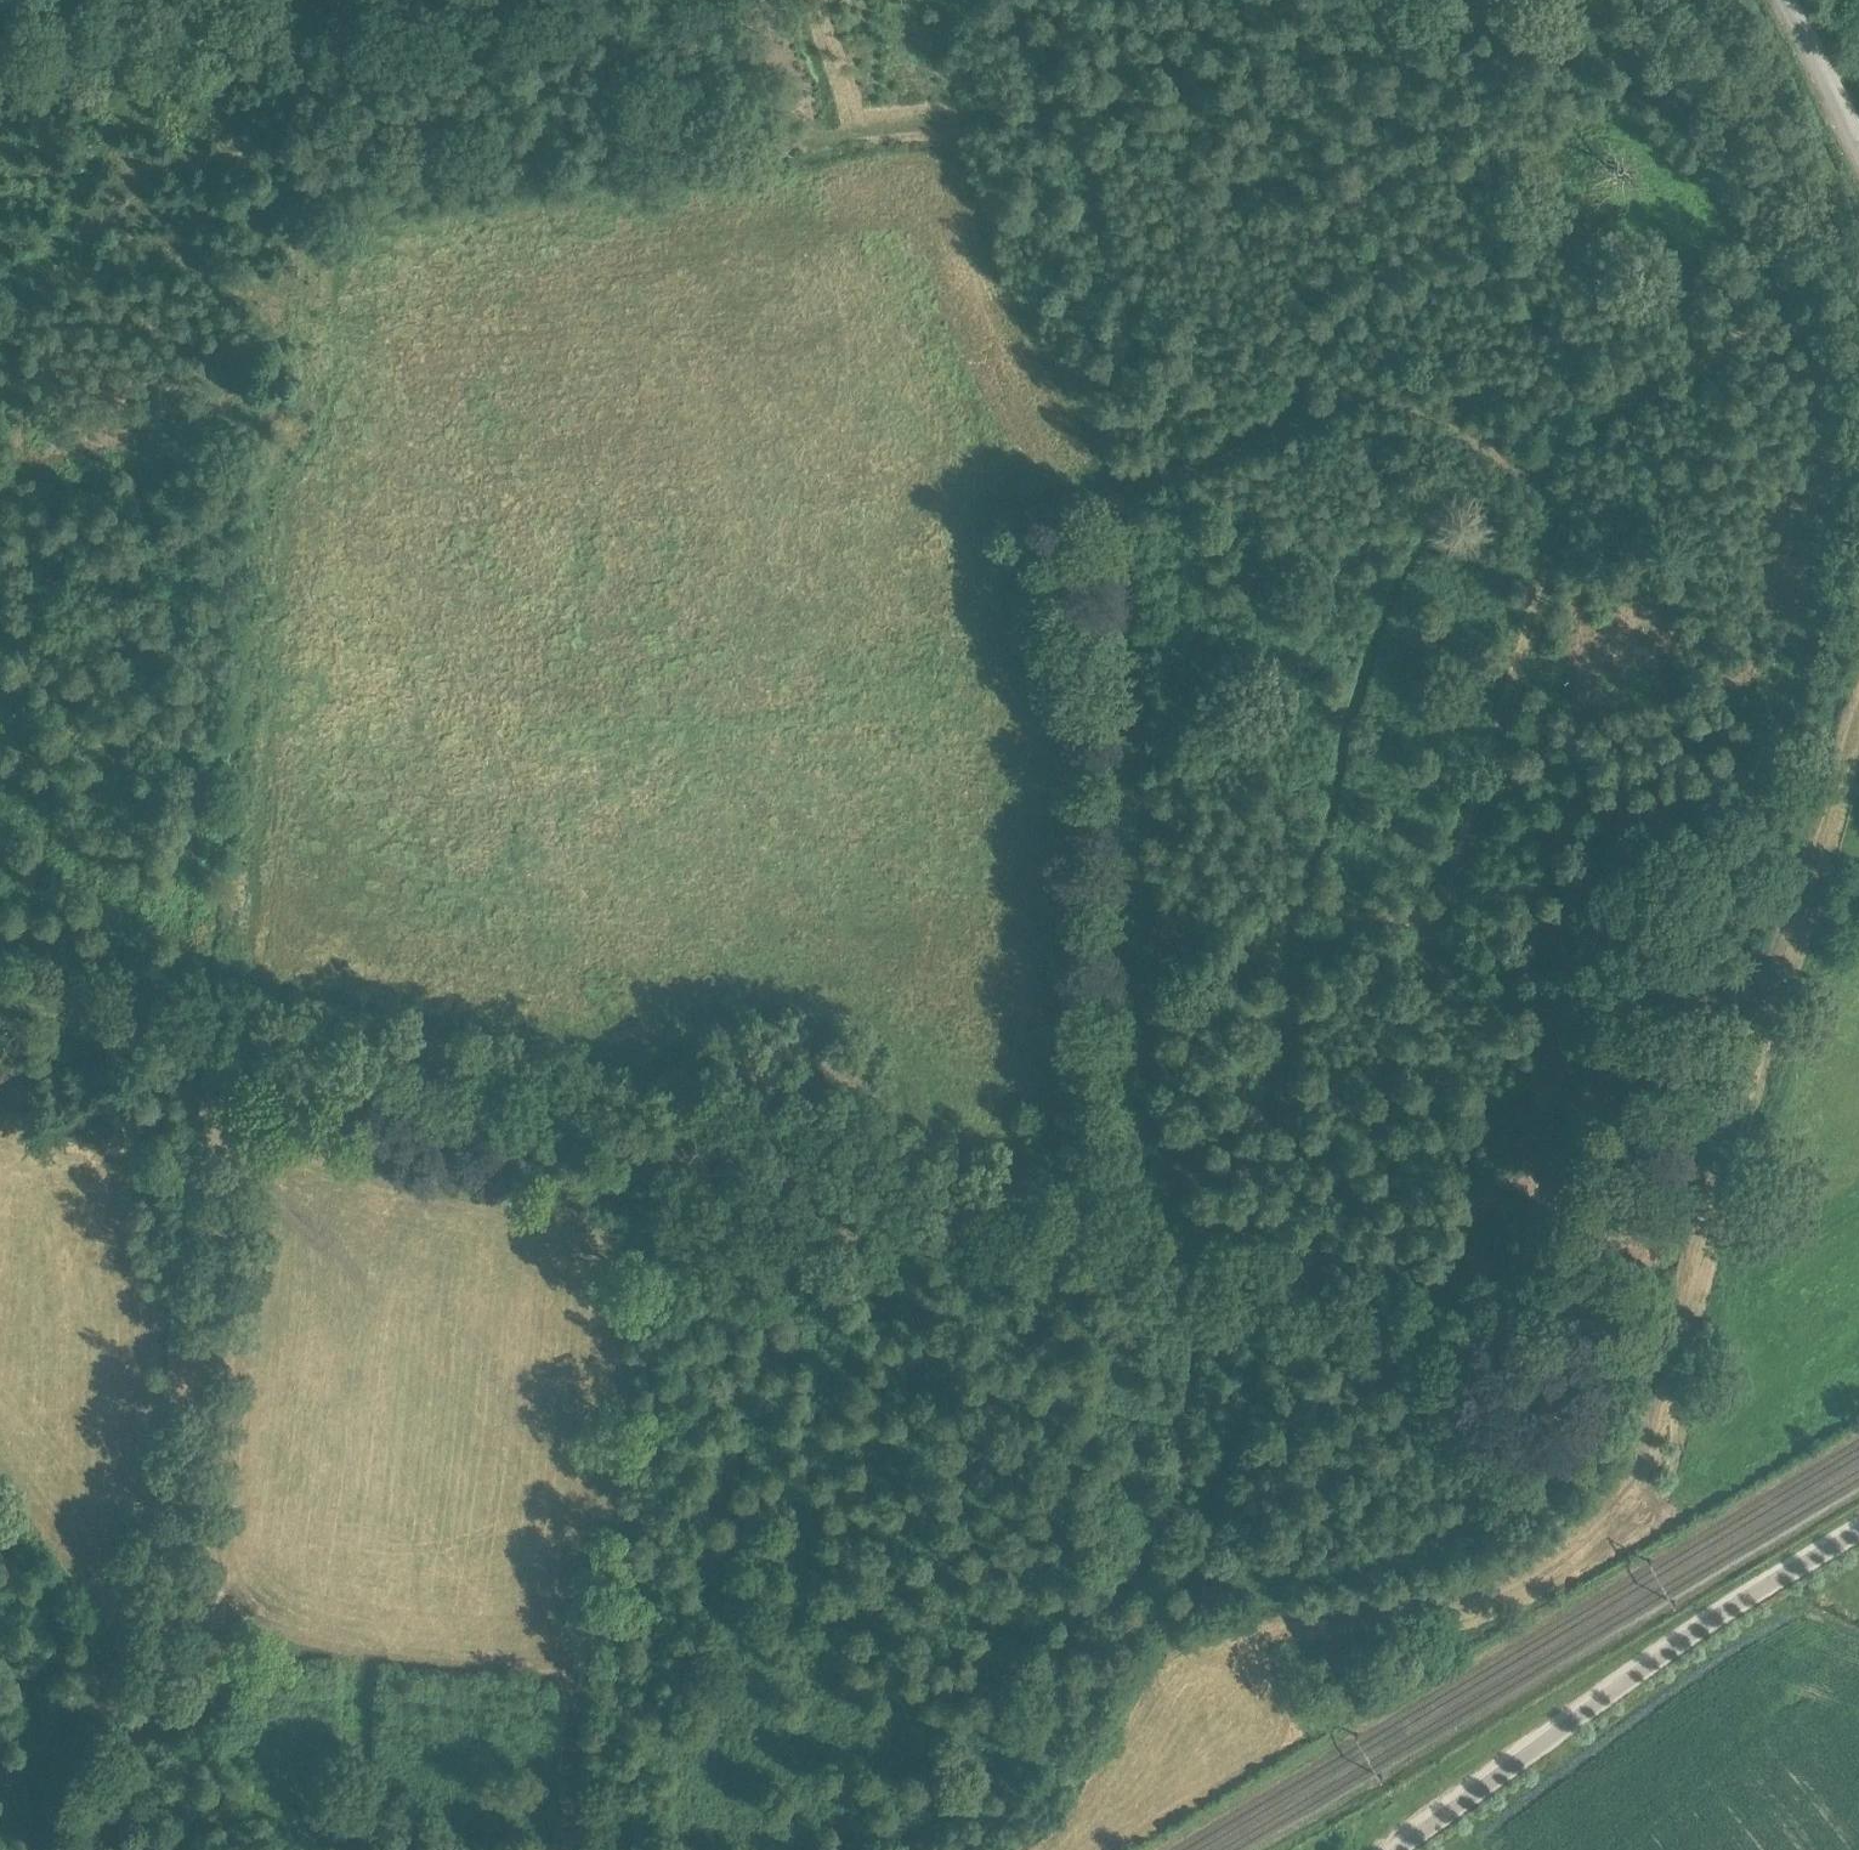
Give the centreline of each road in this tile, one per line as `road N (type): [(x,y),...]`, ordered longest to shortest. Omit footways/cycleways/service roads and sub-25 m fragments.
road 1 (unclassified): [(1398,1849),(1714,1620),(1858,1532)]
road 2 (unclassified): [(1858,147),(1784,0)]

